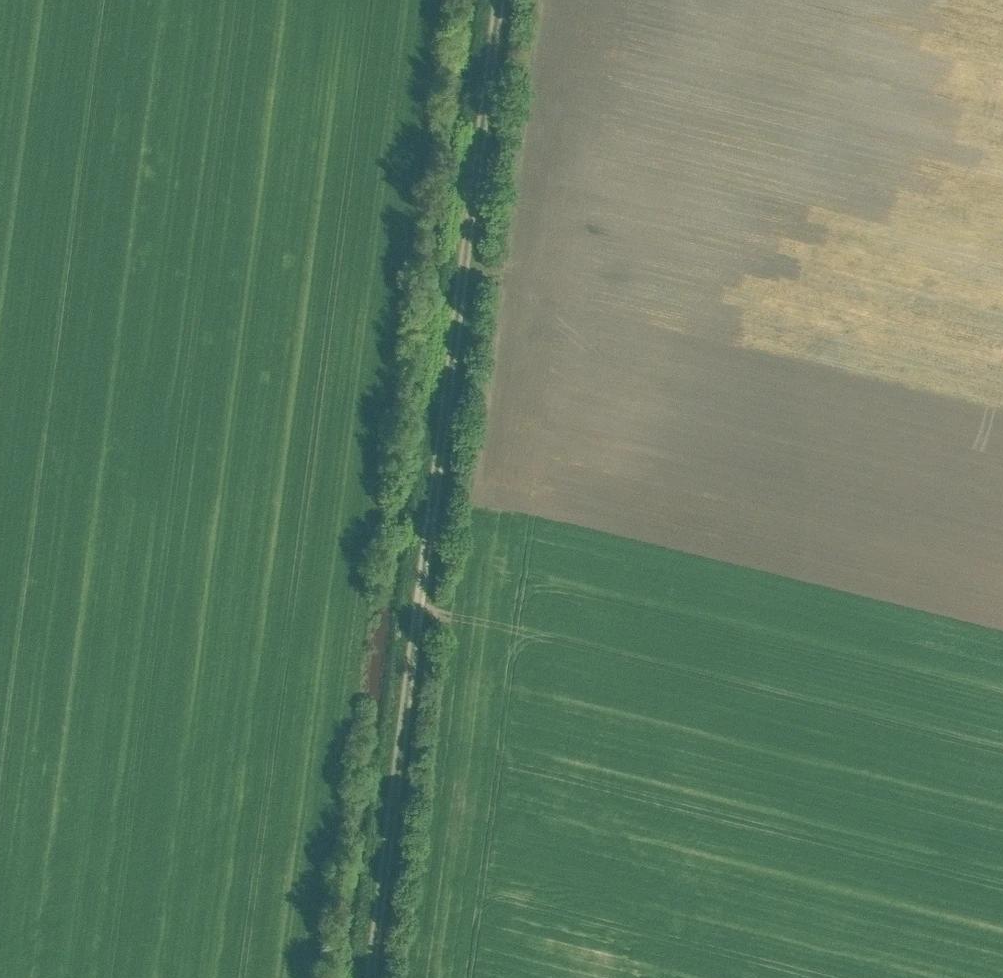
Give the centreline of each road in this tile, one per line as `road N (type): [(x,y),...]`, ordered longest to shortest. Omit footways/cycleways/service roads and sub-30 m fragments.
road 1 (track): [(378,977),(500,0)]

